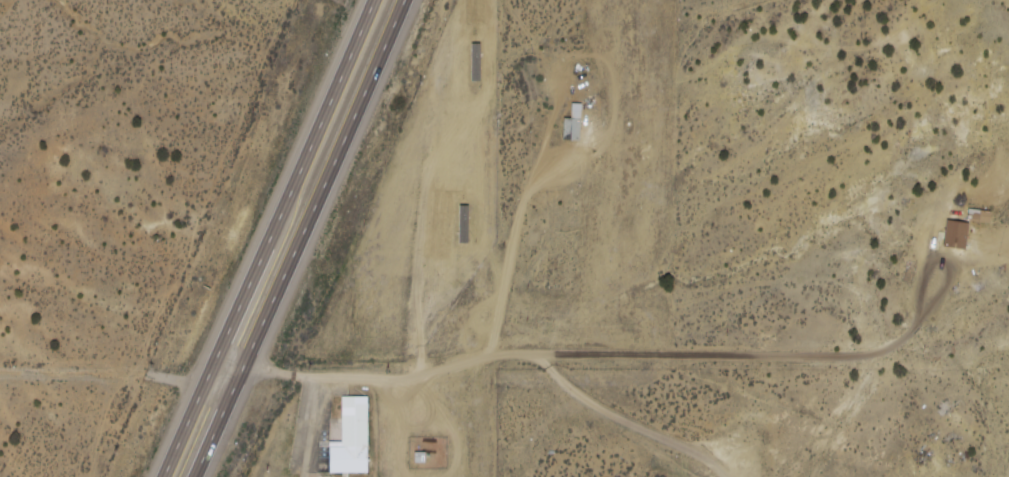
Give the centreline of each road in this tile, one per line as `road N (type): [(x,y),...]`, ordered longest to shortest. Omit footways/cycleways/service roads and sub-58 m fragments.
road 1 (trunk): [(374,0),(168,476)]
road 2 (trunk): [(198,476),(402,0)]

